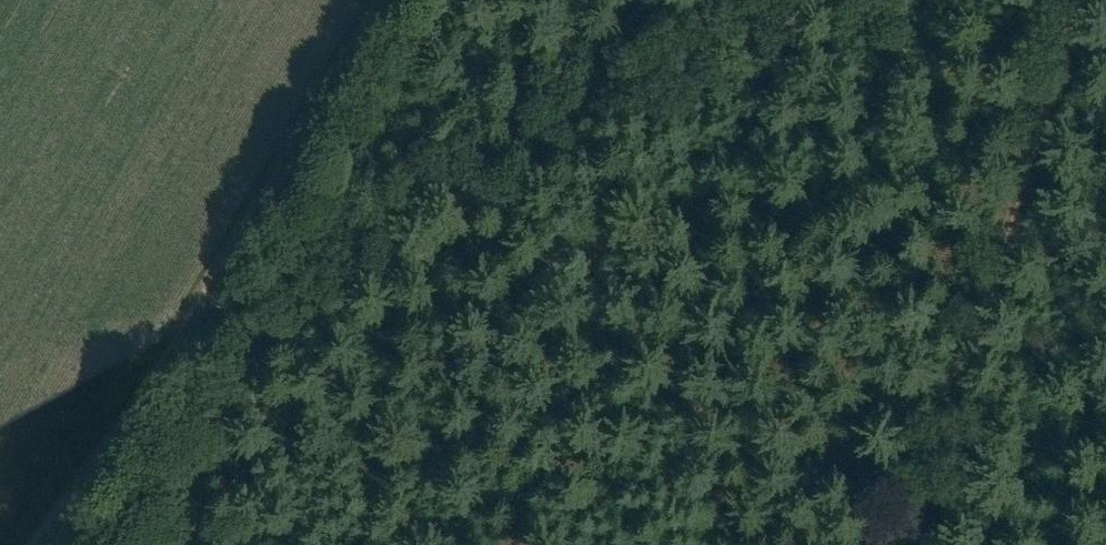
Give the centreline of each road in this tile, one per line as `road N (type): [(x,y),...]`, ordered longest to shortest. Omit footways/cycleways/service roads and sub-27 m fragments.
road 1 (track): [(1075,12),(900,544)]
road 2 (track): [(873,0),(407,226)]
road 3 (track): [(375,0),(176,336)]
road 4 (track): [(479,192),(477,265),(458,371),(398,544)]
road 5 (track): [(407,226),(176,336)]
road 6 (track): [(176,336),(53,544)]

